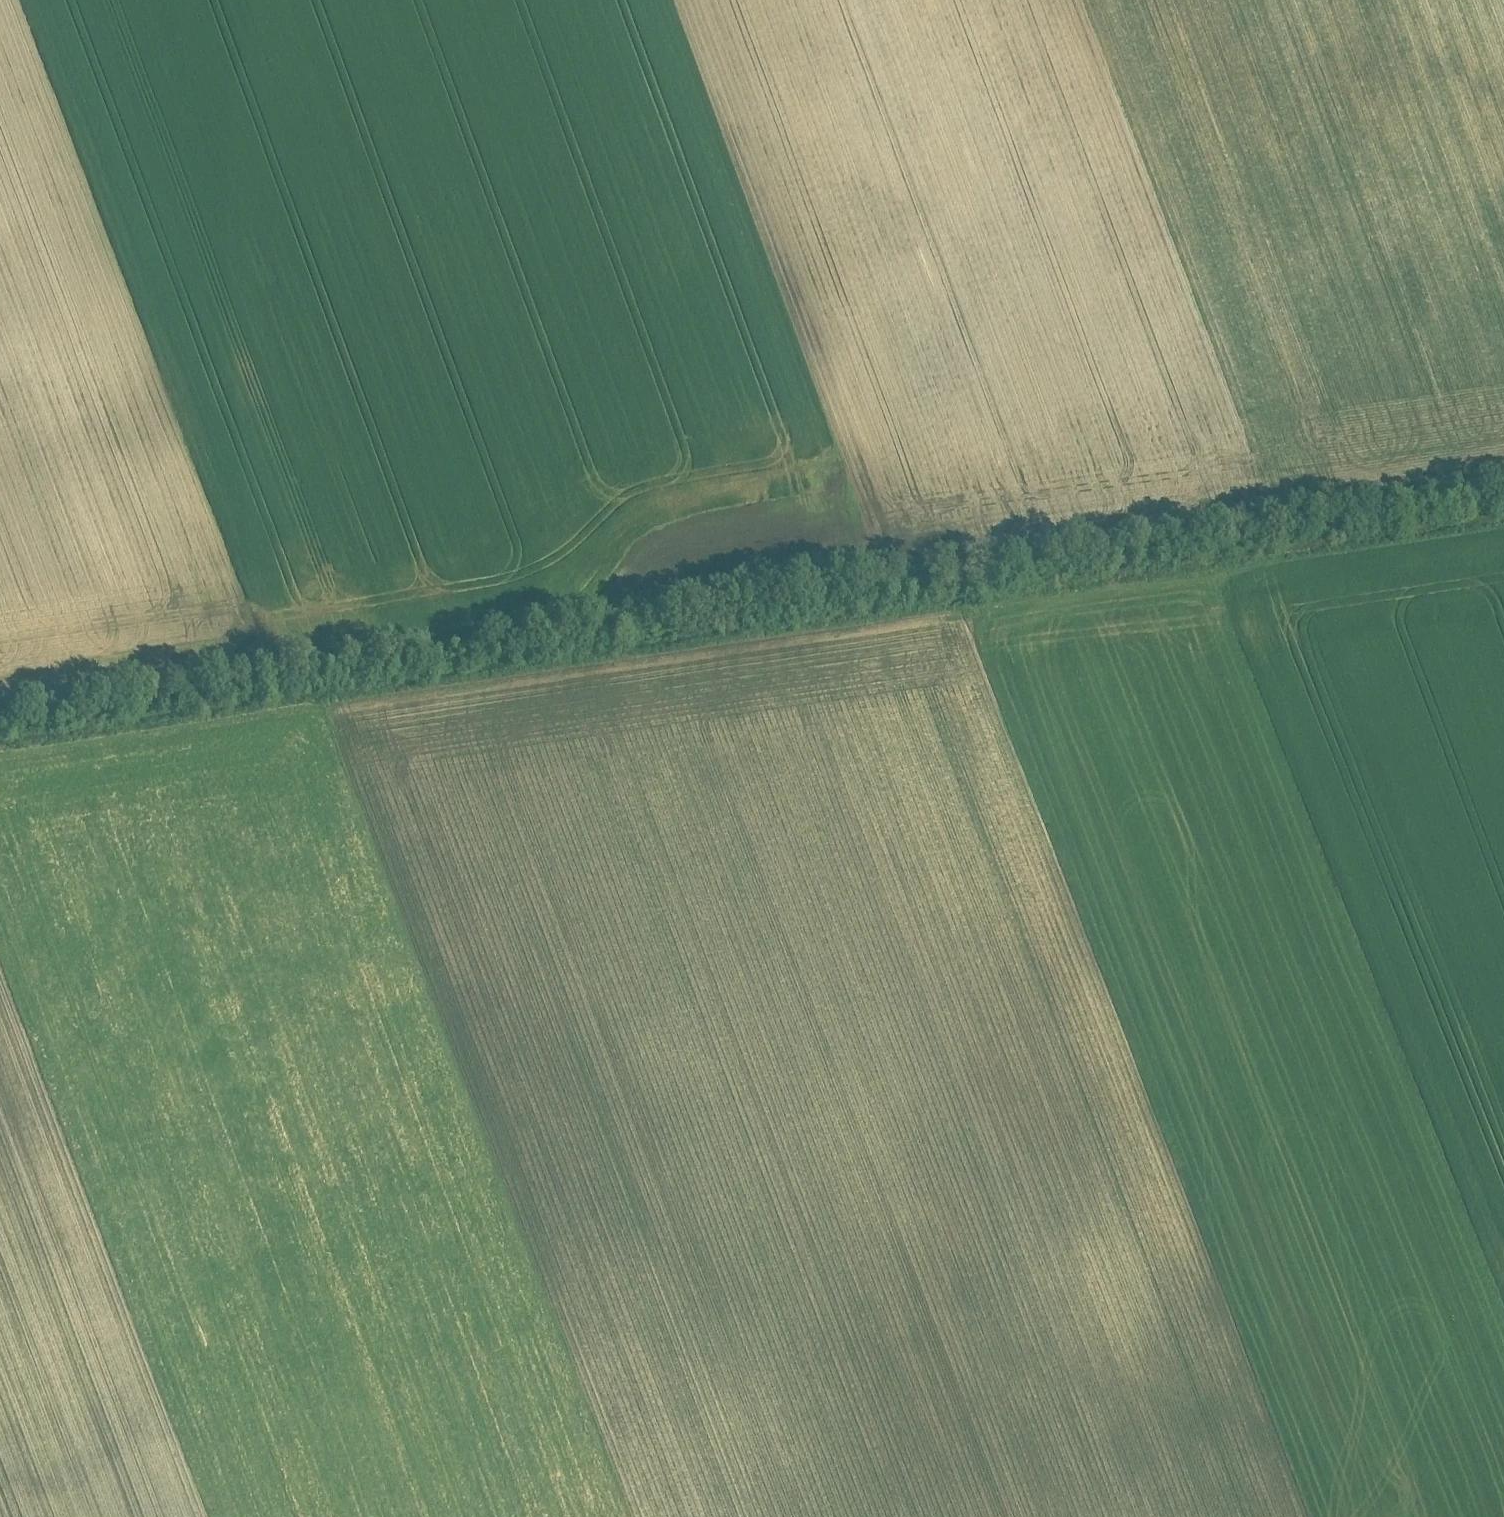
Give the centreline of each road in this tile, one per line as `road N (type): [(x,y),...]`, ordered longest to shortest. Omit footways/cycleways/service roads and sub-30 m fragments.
road 1 (track): [(1503,501),(0,719)]

